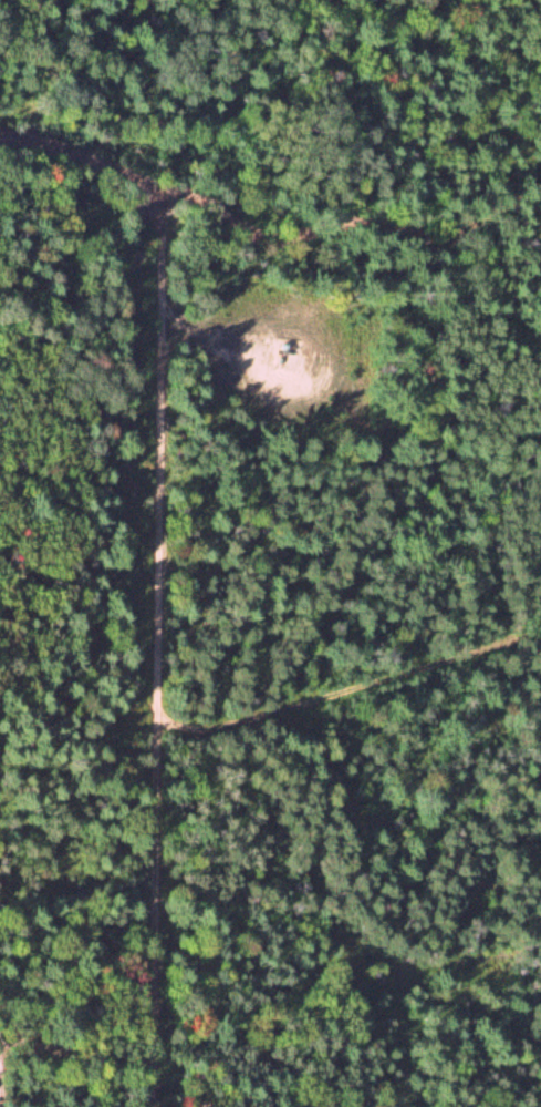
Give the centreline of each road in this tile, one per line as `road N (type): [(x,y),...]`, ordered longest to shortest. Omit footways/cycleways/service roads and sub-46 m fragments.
road 1 (track): [(134,184),(143,677),(159,711),(150,931),(154,1106)]
road 2 (residential): [(540,194),(483,229),(435,242),(398,232),(257,239),(39,135),(0,137)]
road 3 (track): [(159,711),(194,724),(540,635)]

